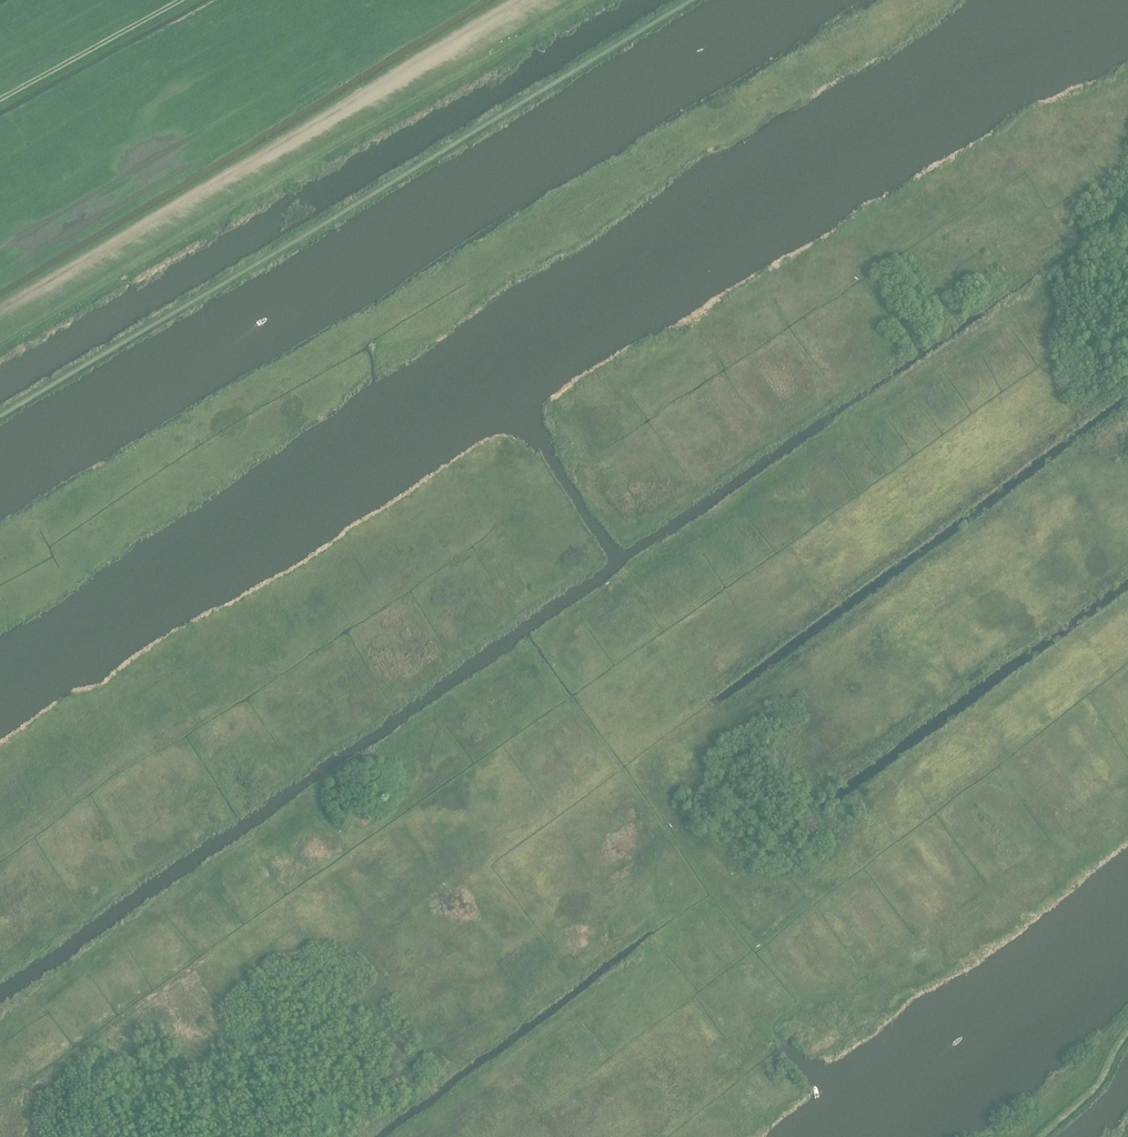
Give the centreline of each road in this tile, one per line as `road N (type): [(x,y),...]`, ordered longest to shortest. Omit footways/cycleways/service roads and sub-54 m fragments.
road 1 (track): [(0,102),(187,0)]

